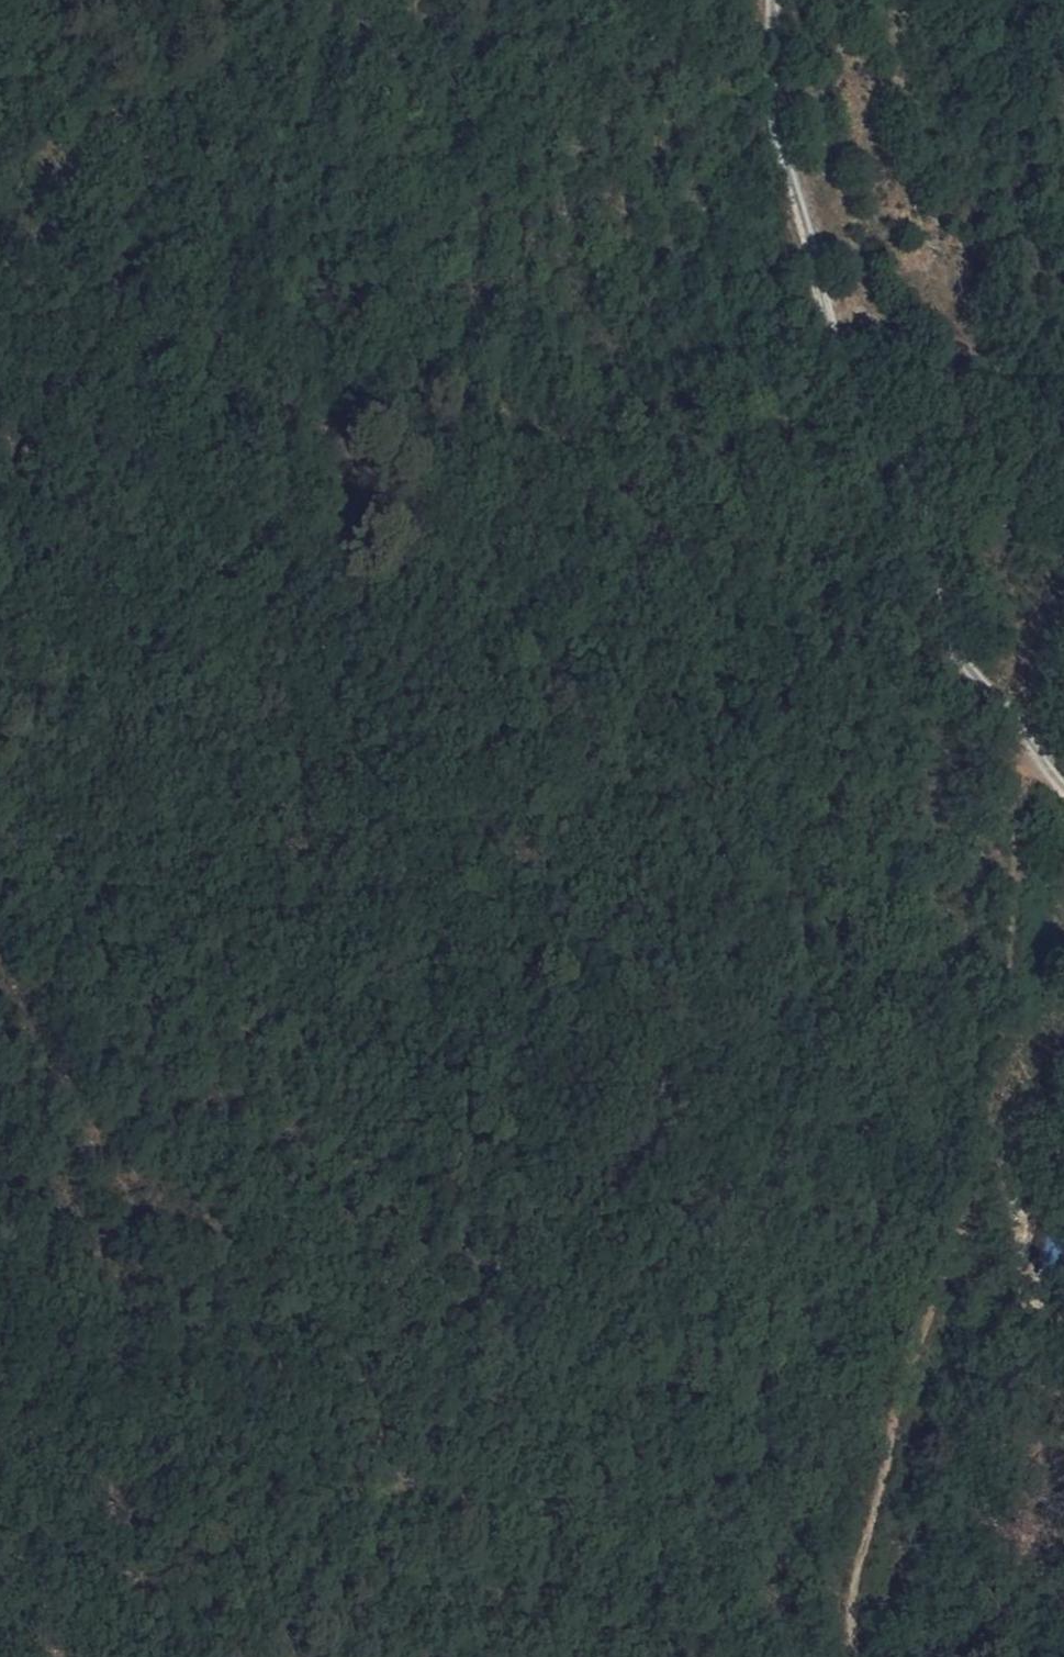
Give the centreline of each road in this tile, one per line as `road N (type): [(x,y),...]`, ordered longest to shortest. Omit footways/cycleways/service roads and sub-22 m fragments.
road 1 (track): [(1038,740),(1019,788),(1022,867),(966,1209),(890,1445),(855,1656)]
road 2 (track): [(1063,772),(916,584),(855,384)]

